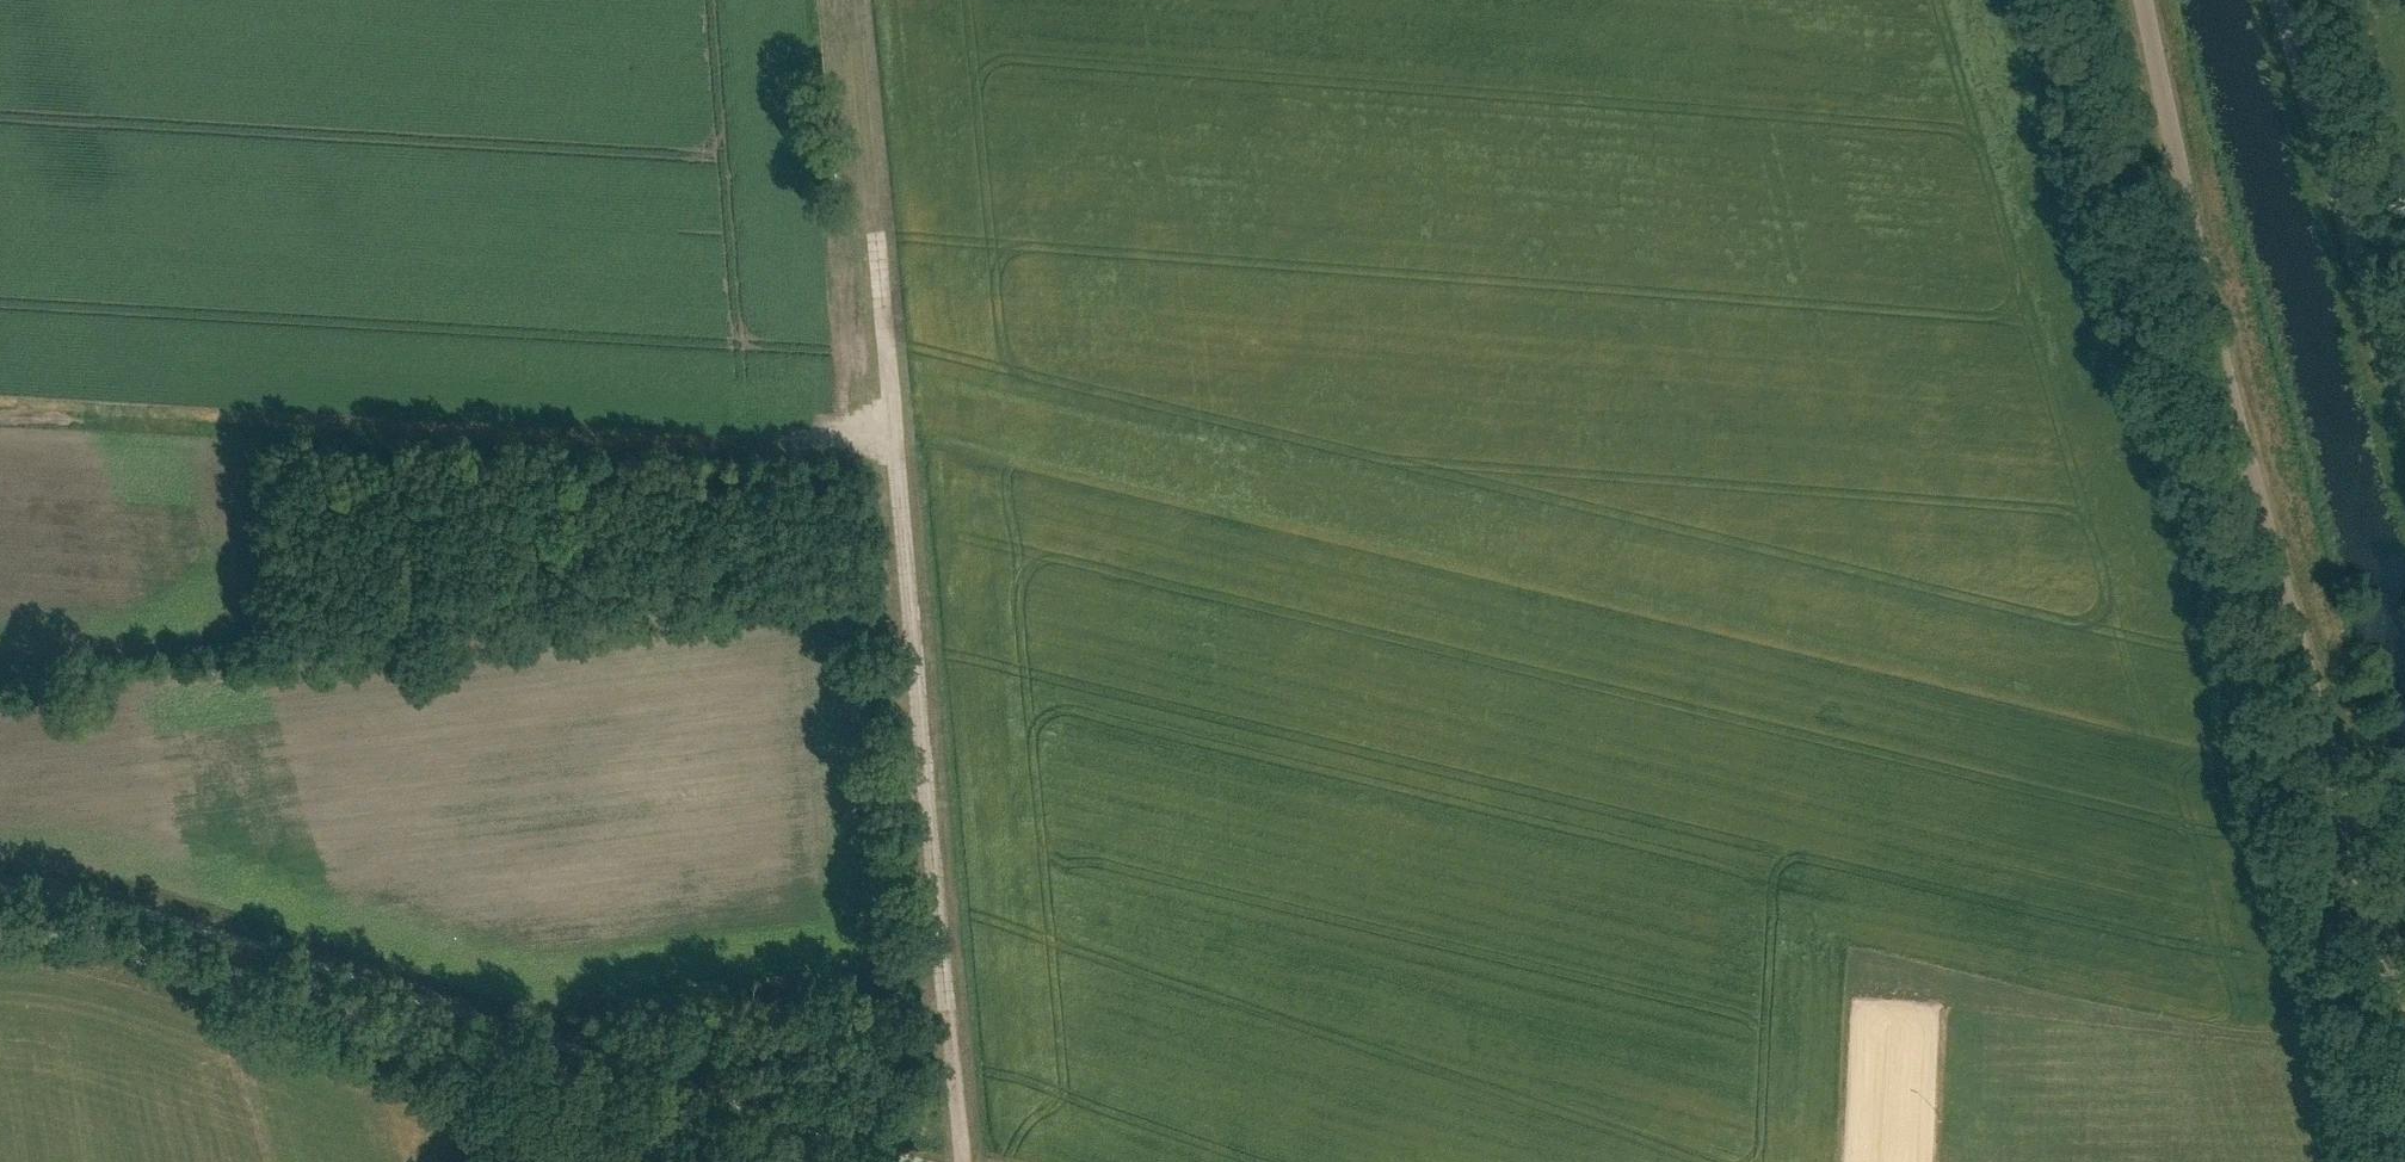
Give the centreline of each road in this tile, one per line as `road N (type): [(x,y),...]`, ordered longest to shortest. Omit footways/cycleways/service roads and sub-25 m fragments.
road 1 (unclassified): [(2404,1020),(2244,458),(2143,0)]
road 2 (tertiary): [(0,929),(160,957),(798,1161)]
road 3 (unclassified): [(2404,405),(2280,0)]

